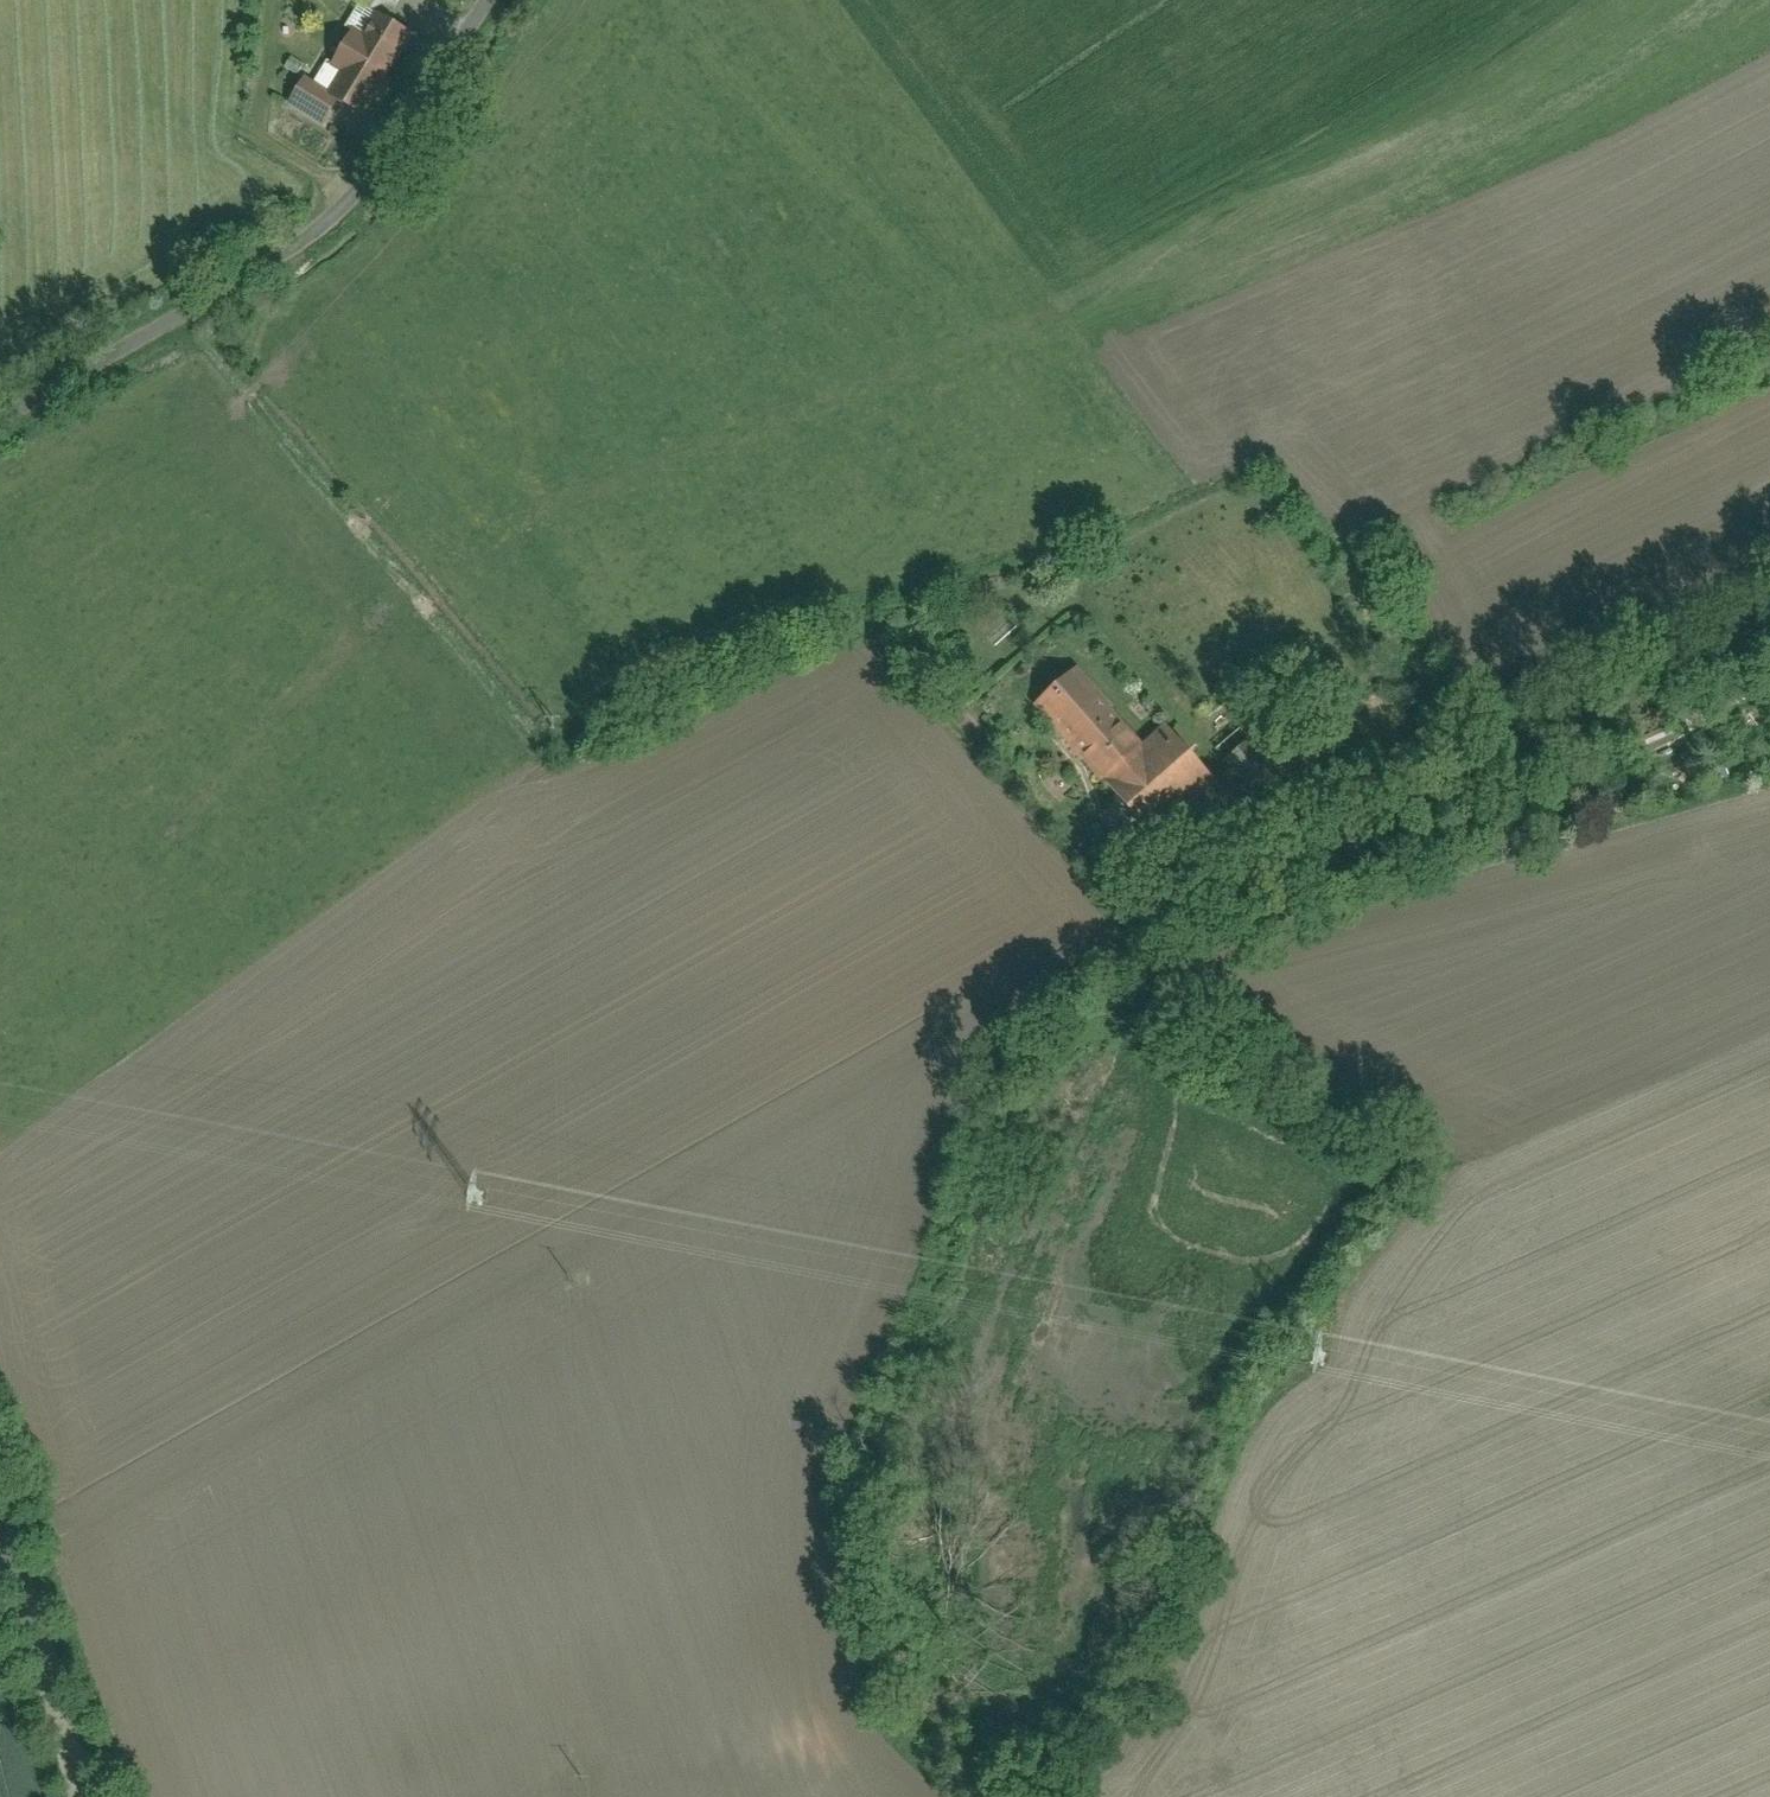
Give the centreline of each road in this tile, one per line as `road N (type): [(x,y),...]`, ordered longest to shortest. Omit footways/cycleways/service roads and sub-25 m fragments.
road 1 (unclassified): [(492,0),(366,192),(312,240),(0,427)]
road 2 (unclassified): [(0,1527),(83,1796)]

